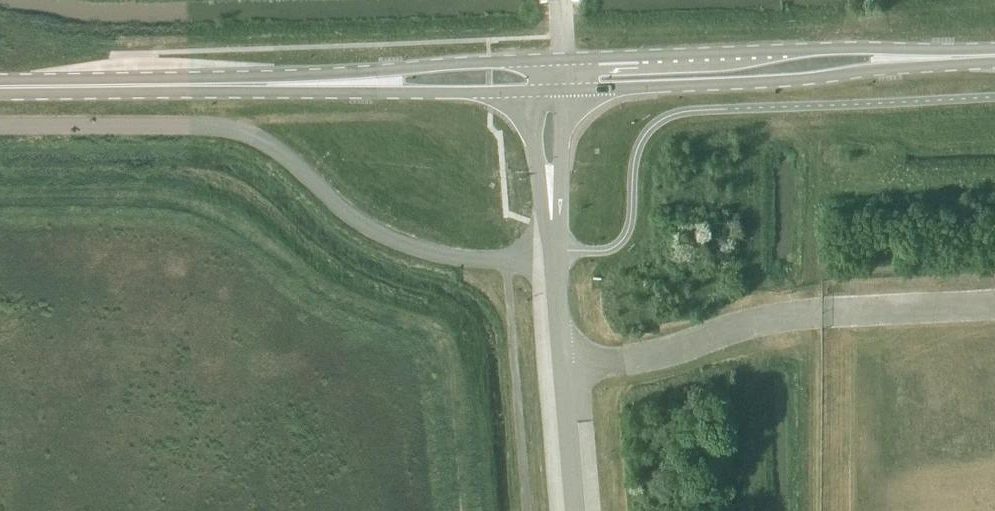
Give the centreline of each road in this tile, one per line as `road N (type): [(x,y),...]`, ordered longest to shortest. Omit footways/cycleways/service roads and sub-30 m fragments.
road 1 (primary): [(553,76),(0,85)]
road 2 (unclassified): [(0,123),(211,121),(272,143),(346,211),(401,242),(449,258),(506,257)]
road 3 (primary): [(553,76),(994,51)]
road 4 (unclassified): [(574,510),(553,254)]
road 5 (unclassified): [(553,254),(553,76)]

